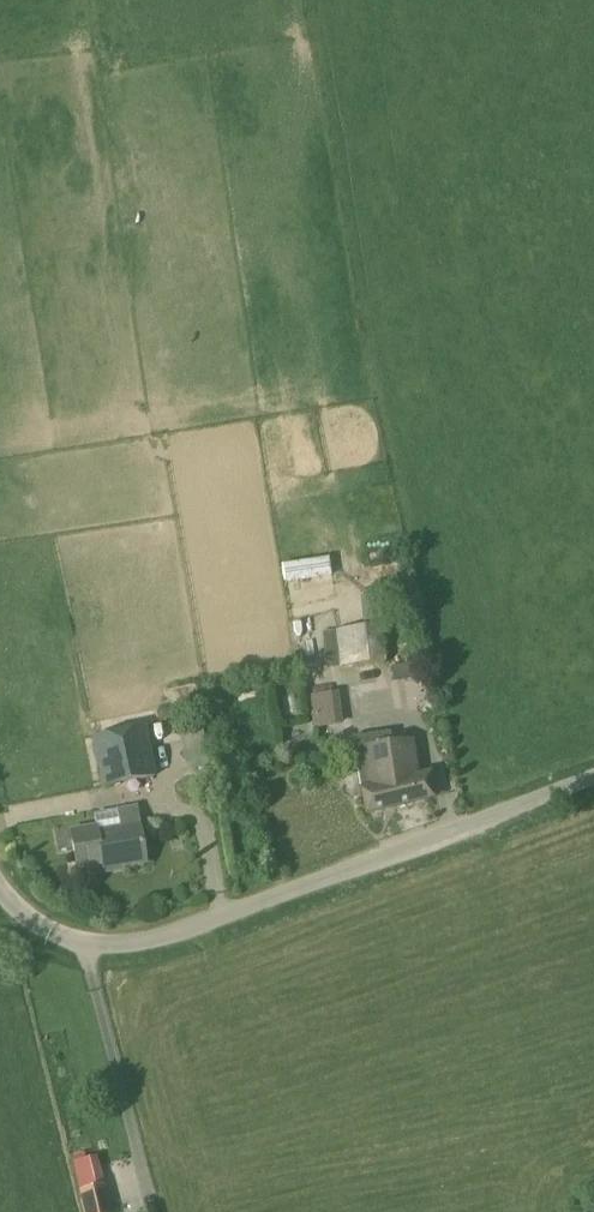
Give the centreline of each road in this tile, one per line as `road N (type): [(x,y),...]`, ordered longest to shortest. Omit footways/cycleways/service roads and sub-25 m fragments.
road 1 (unclassified): [(593,778),(151,941),(90,945),(51,935),(13,909),(0,888)]

